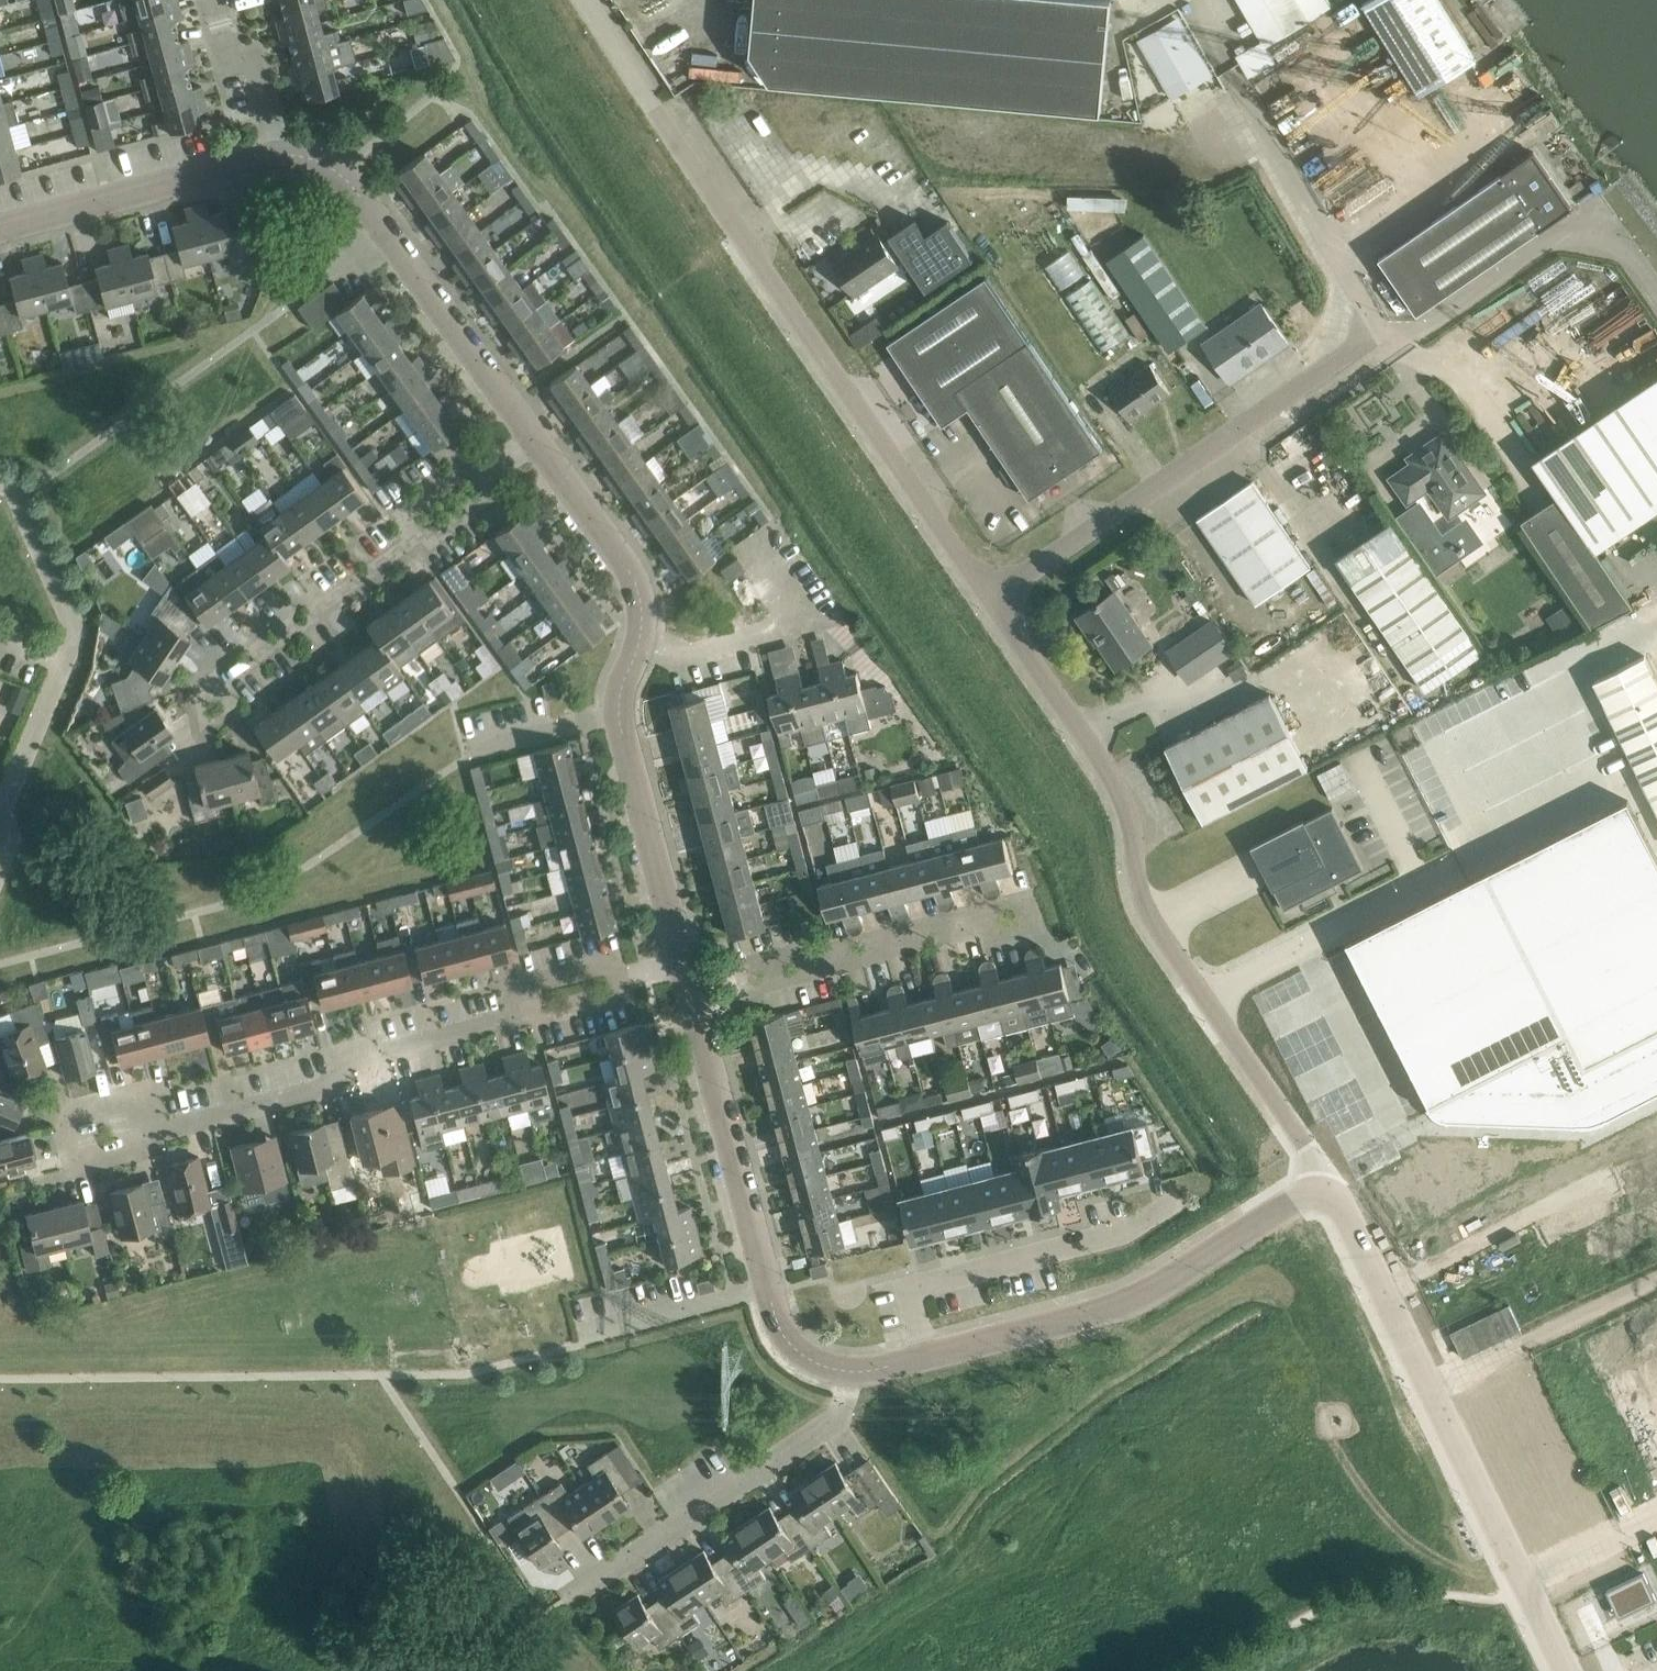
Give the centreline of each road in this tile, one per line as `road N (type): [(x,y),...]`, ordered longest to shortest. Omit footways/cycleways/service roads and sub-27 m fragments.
road 1 (unclassified): [(990,597),(587,0)]
road 2 (residential): [(1324,1191),(1309,1148),(1155,924),(1139,886),(1123,797),(990,597)]
road 3 (residential): [(169,1129),(318,1091),(348,1059),(534,1014),(545,996),(683,960)]
road 4 (unclassified): [(1568,1670),(1339,1200),(1324,1191)]
road 5 (unclassified): [(990,597),(1360,342)]
road 6 (unclassified): [(926,1355),(1112,1308),(1324,1191)]
road 7 (residential): [(569,1599),(837,1418),(850,1370)]
road 8 (residential): [(692,995),(1035,906)]
road 9 (unclassified): [(1360,342),(1419,329),(1568,229),(1626,247),(1656,291)]
road 10 (residential): [(926,1355),(911,1296),(923,1283),(1135,1228),(1179,1200)]
road 11 (unclassified): [(1360,342),(1367,303),(1232,72)]
road 12 (unclassified): [(692,995),(768,1284)]
road 13 (unclassified): [(0,228),(276,154)]
road 14 (residential): [(641,638),(681,652),(809,622),(751,539)]
road 15 (residential): [(214,705),(227,670),(419,543)]
road 16 (unclassified): [(384,229),(534,437)]
road 17 (unclassified): [(619,713),(683,960)]
road 18 (residential): [(169,1129),(135,1094),(79,1108),(65,1125),(73,1158),(98,1164),(147,1152)]
road 19 (unclassified): [(534,437),(629,569),(641,596),(641,638)]
road 20 (residential): [(586,1332),(768,1284)]
road 21 (residential): [(276,154),(254,61),(234,67),(215,0)]
road 22 (residential): [(619,713),(477,747)]
road 23 (unclassified): [(276,154),(336,171),(384,229)]
road 24 (residential): [(484,476),(463,468),(399,513),(419,543)]
road 25 (unclassified): [(768,1284),(787,1339),(814,1360),(850,1370)]

